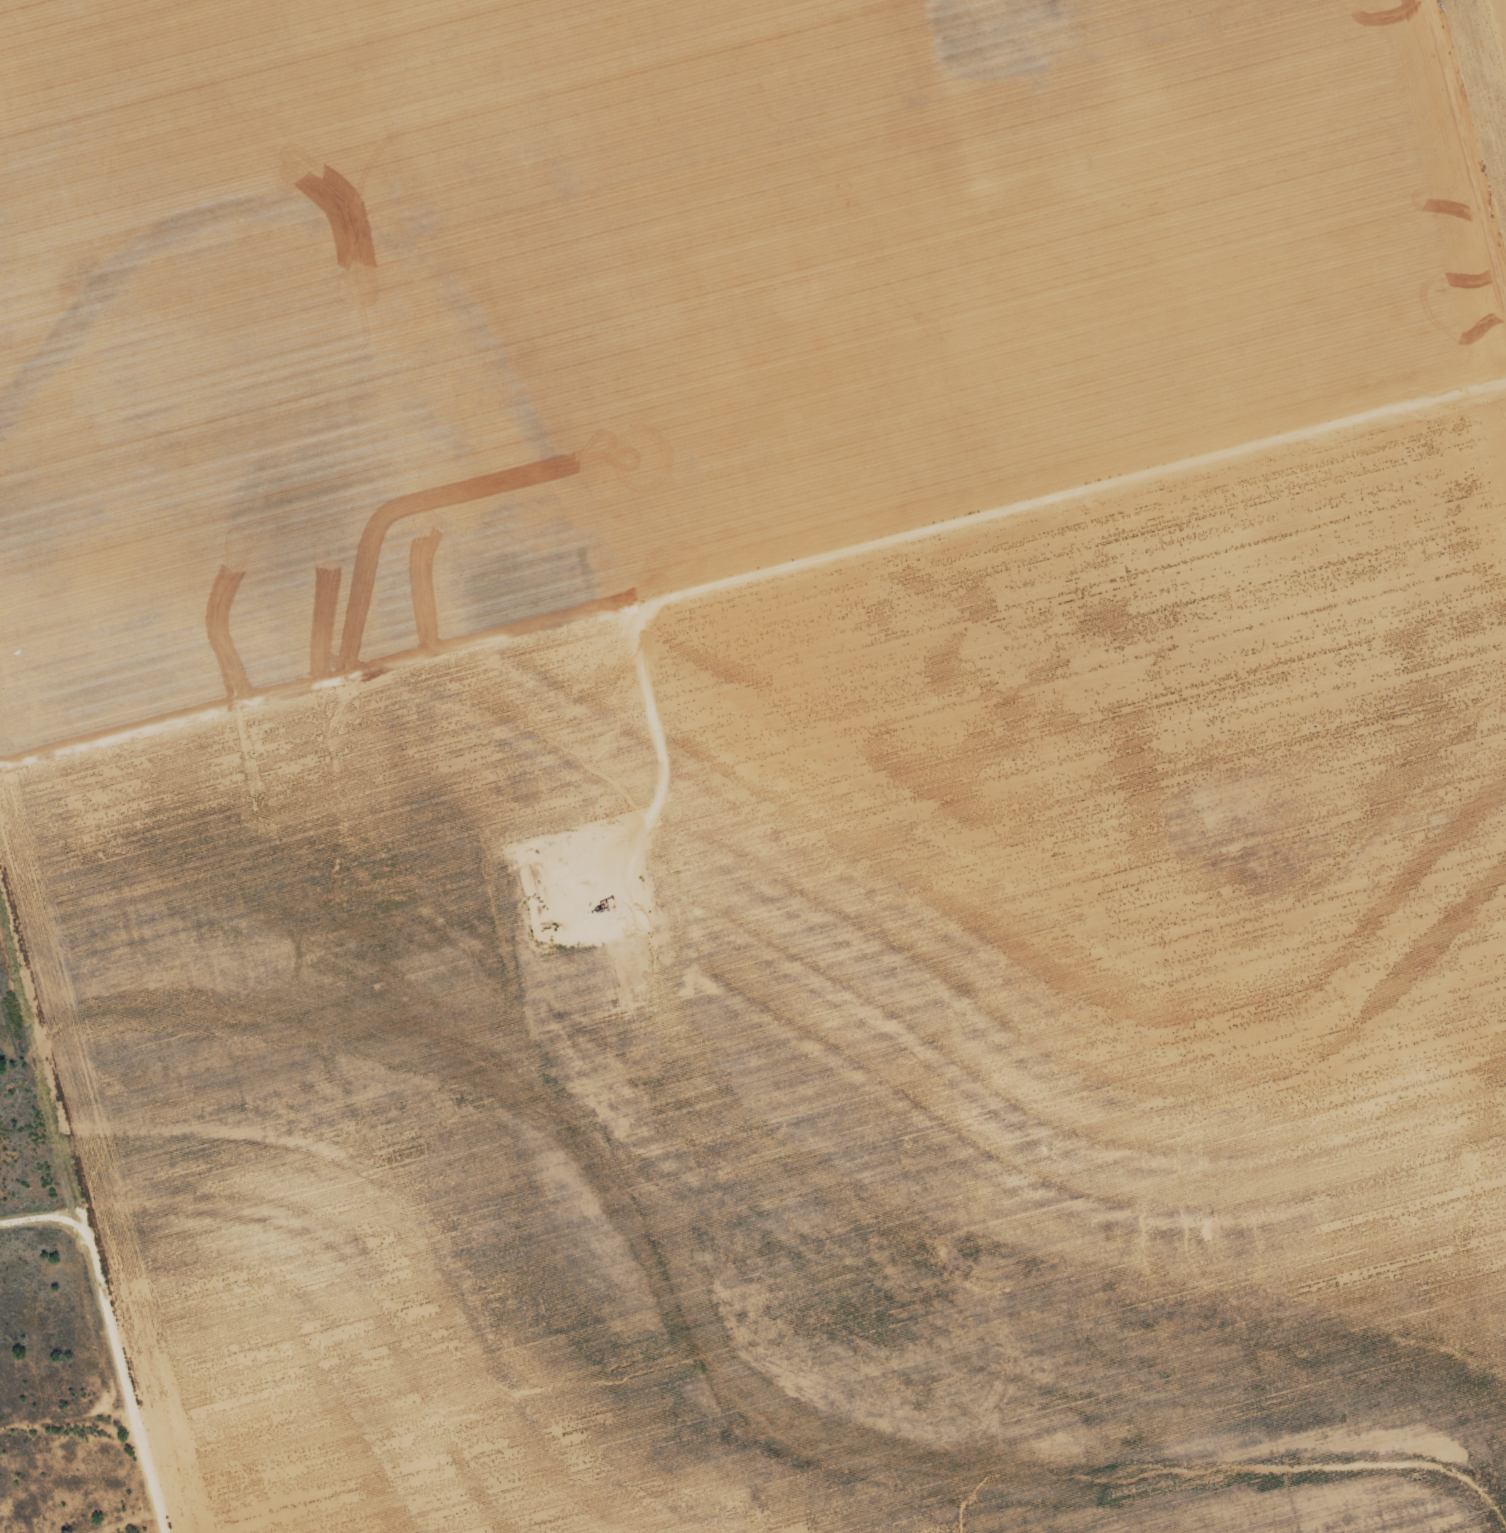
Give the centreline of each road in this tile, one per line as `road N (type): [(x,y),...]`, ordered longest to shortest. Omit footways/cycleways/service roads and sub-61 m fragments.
road 1 (residential): [(1505,280),(1486,183),(1471,173),(1466,92),(1446,77),(1430,0)]

